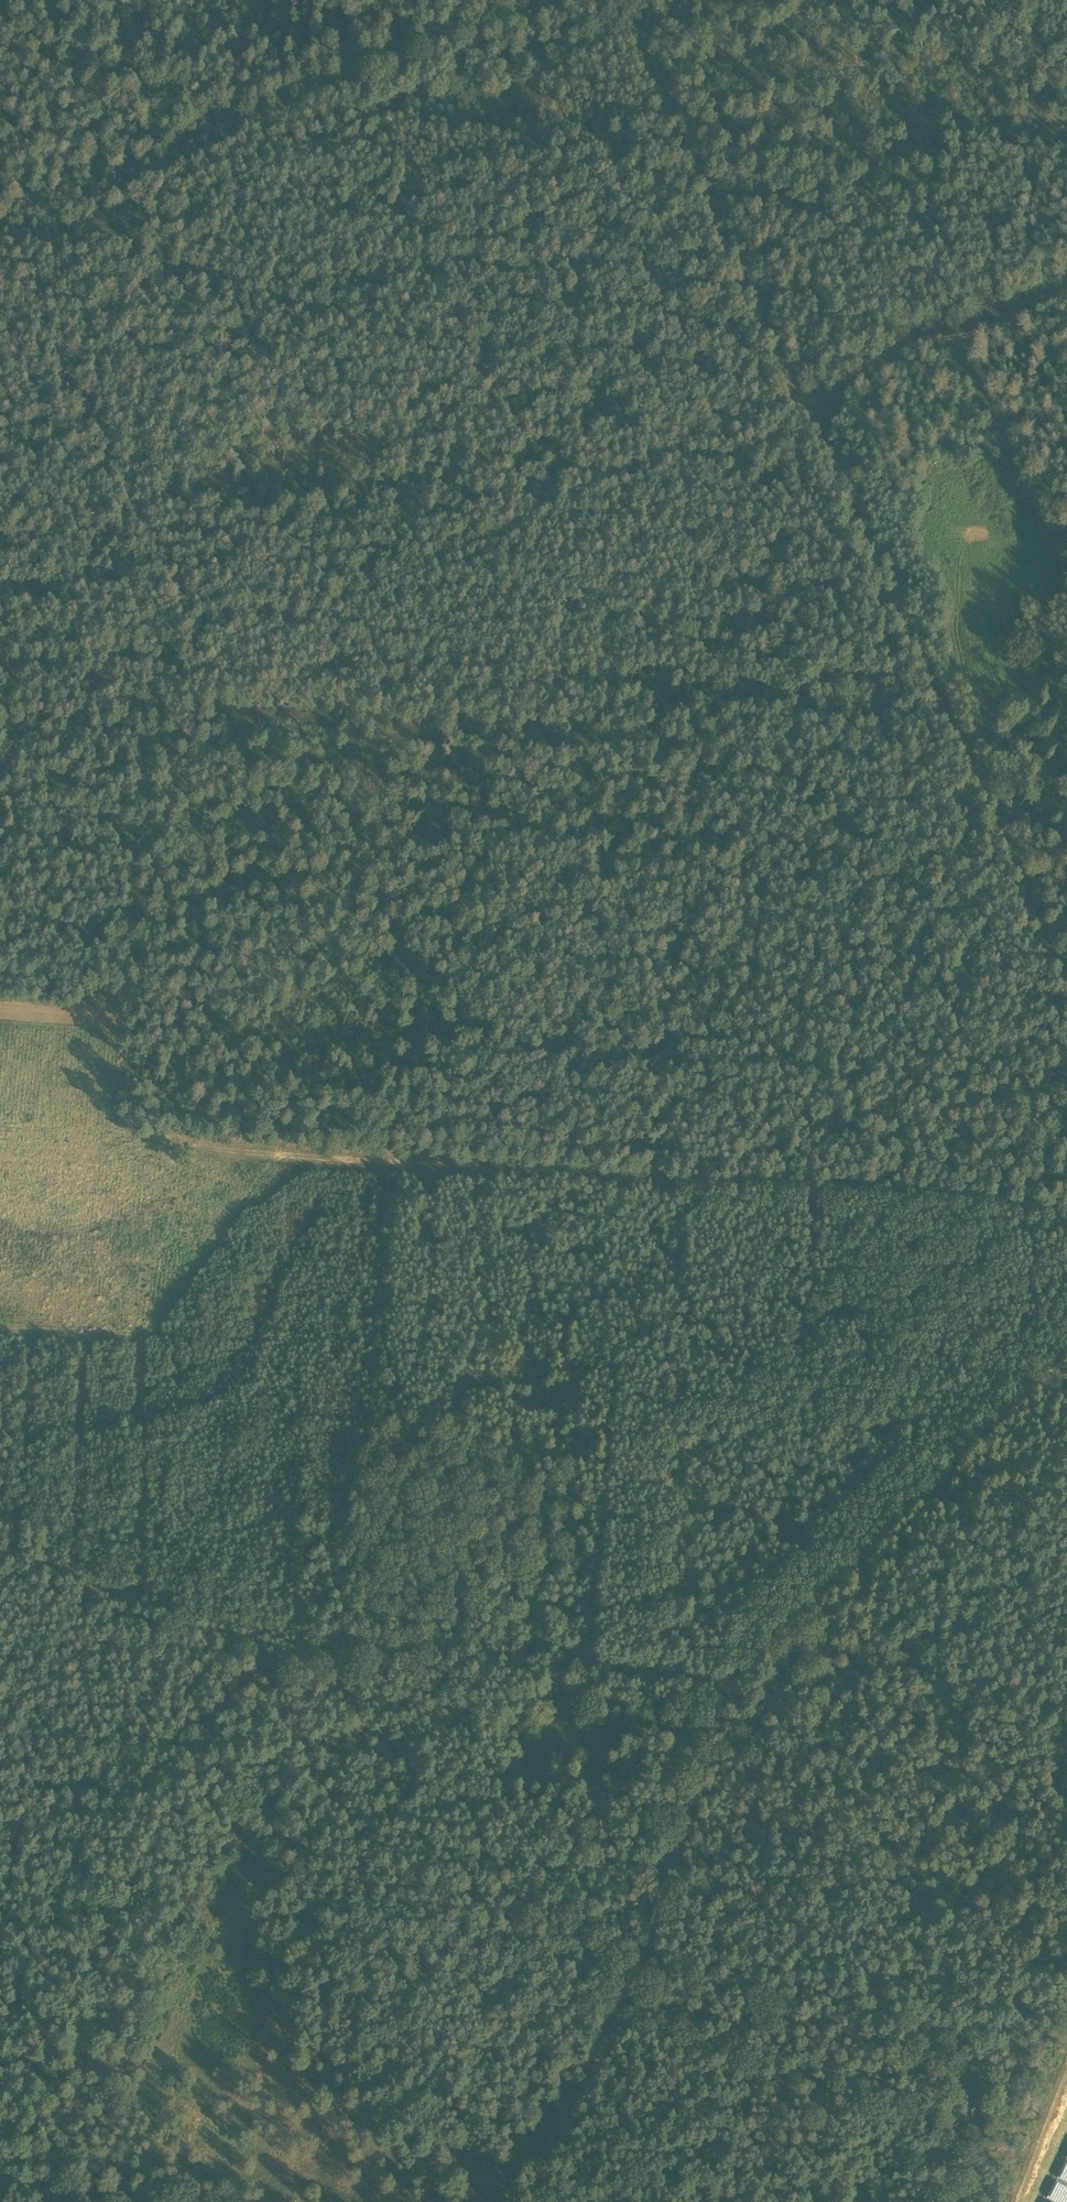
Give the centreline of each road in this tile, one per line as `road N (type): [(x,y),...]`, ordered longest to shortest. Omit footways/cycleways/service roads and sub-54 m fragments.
road 1 (track): [(552,2201),(756,1663),(1066,1354)]
road 2 (track): [(802,399),(0,766)]
road 3 (track): [(1066,1224),(191,1149)]
road 4 (track): [(1066,974),(802,399)]
road 5 (track): [(802,399),(614,0)]
road 6 (track): [(802,399),(924,342),(963,335),(1066,292)]
road 7 (track): [(745,1685),(603,1668),(583,1655)]

